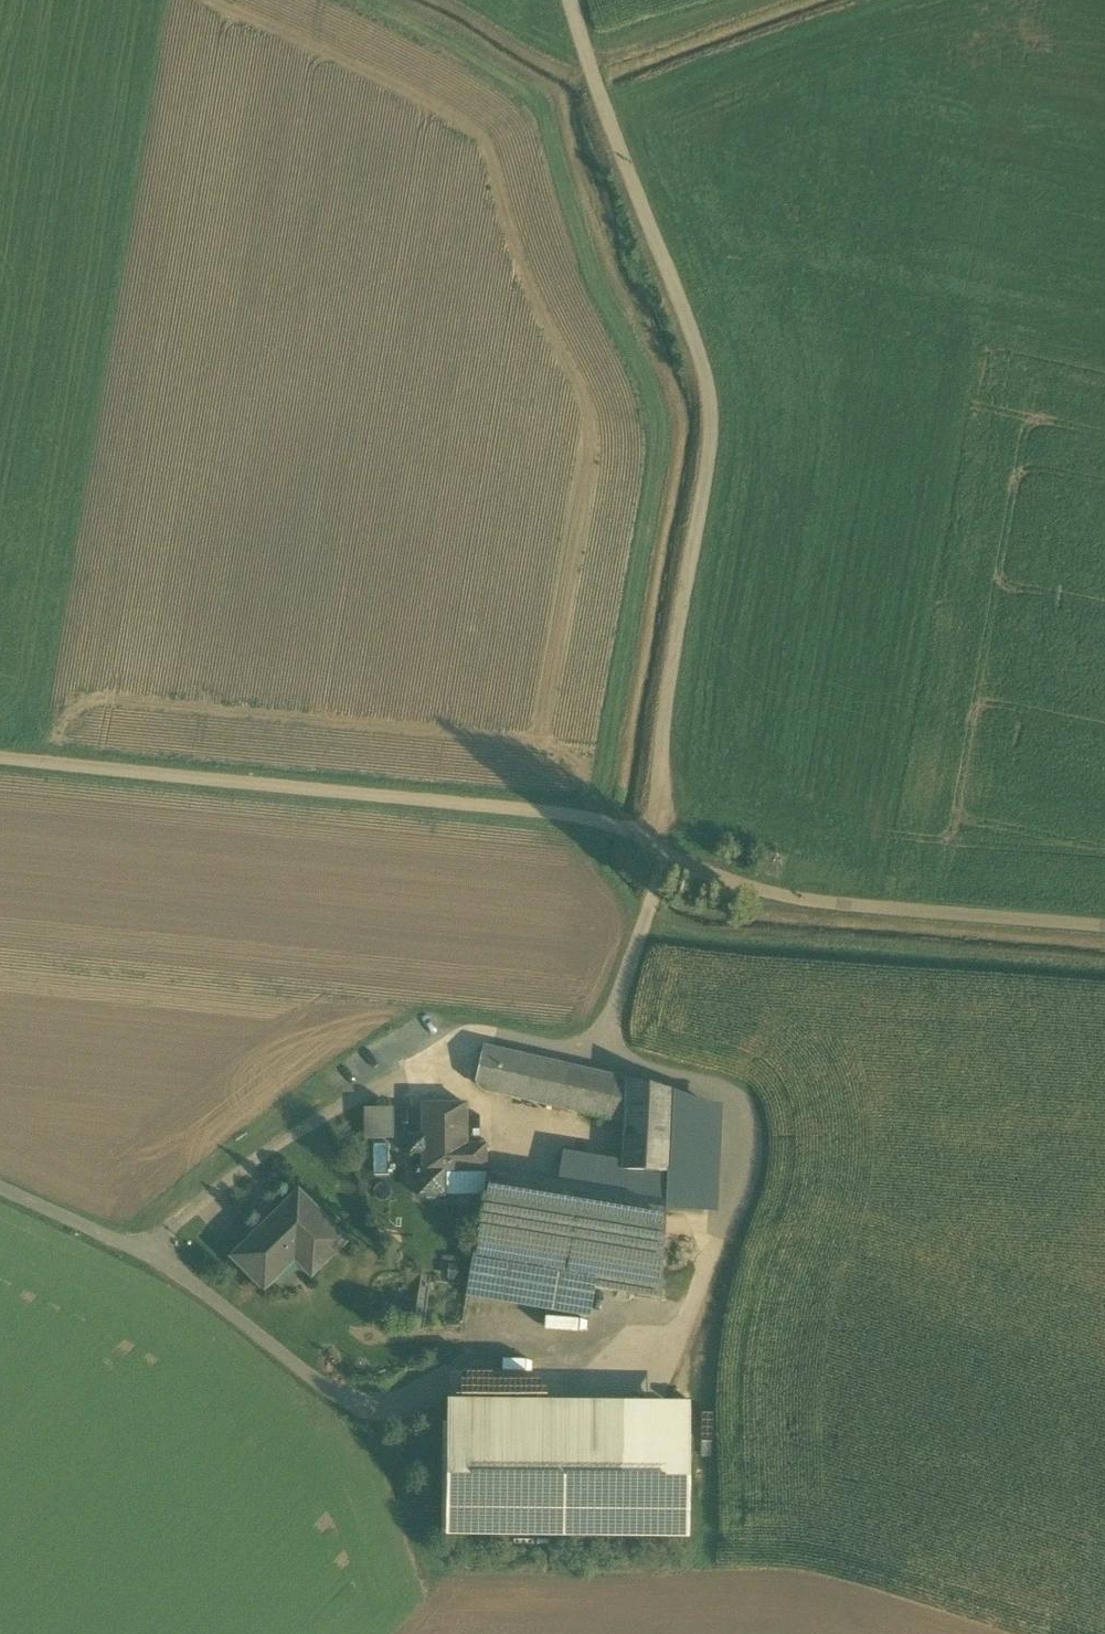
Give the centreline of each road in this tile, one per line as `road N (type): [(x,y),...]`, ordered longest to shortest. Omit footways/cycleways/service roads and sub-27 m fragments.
road 1 (unclassified): [(0,755),(575,815),(739,885),(827,904),(1104,925)]
road 2 (track): [(571,0),(702,366),(705,440),(642,838)]

